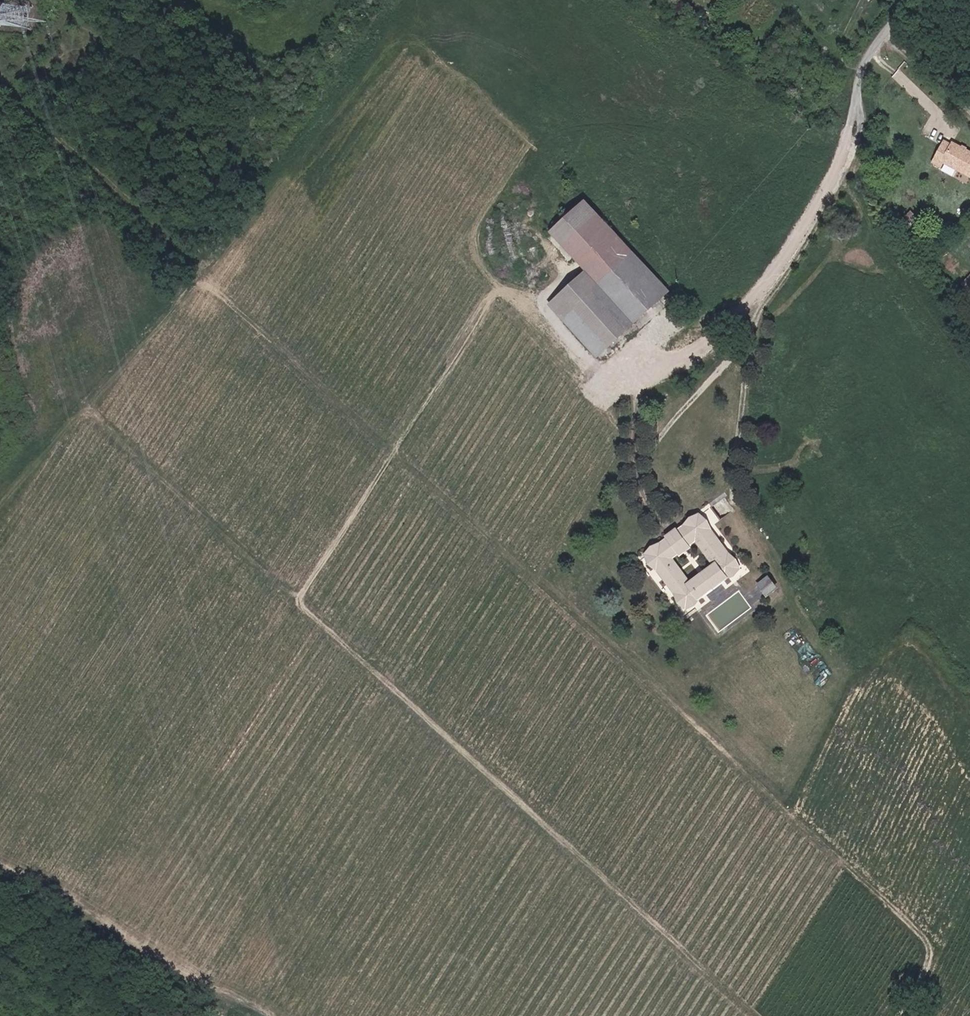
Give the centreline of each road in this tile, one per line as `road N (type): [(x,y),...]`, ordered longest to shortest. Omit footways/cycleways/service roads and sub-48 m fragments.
road 1 (residential): [(917,0),(859,79),(861,150),(759,306)]

